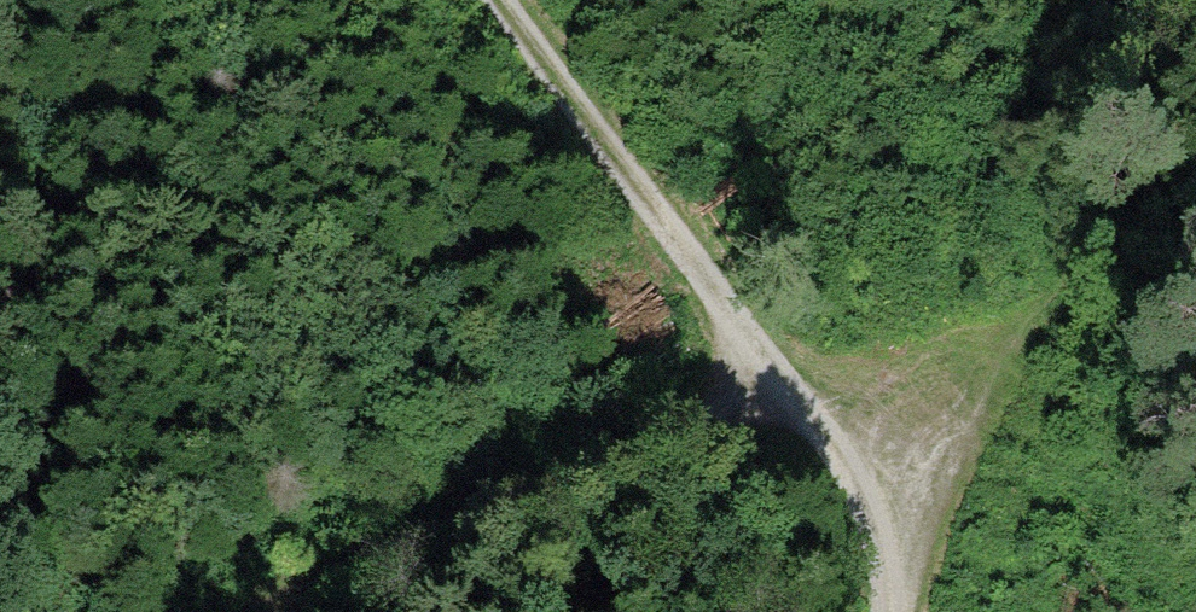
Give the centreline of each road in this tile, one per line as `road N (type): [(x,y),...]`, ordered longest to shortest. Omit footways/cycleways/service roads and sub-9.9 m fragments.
road 1 (track): [(894,611),(896,513),(862,452),(800,396),(494,0)]
road 2 (track): [(274,611),(800,396)]

